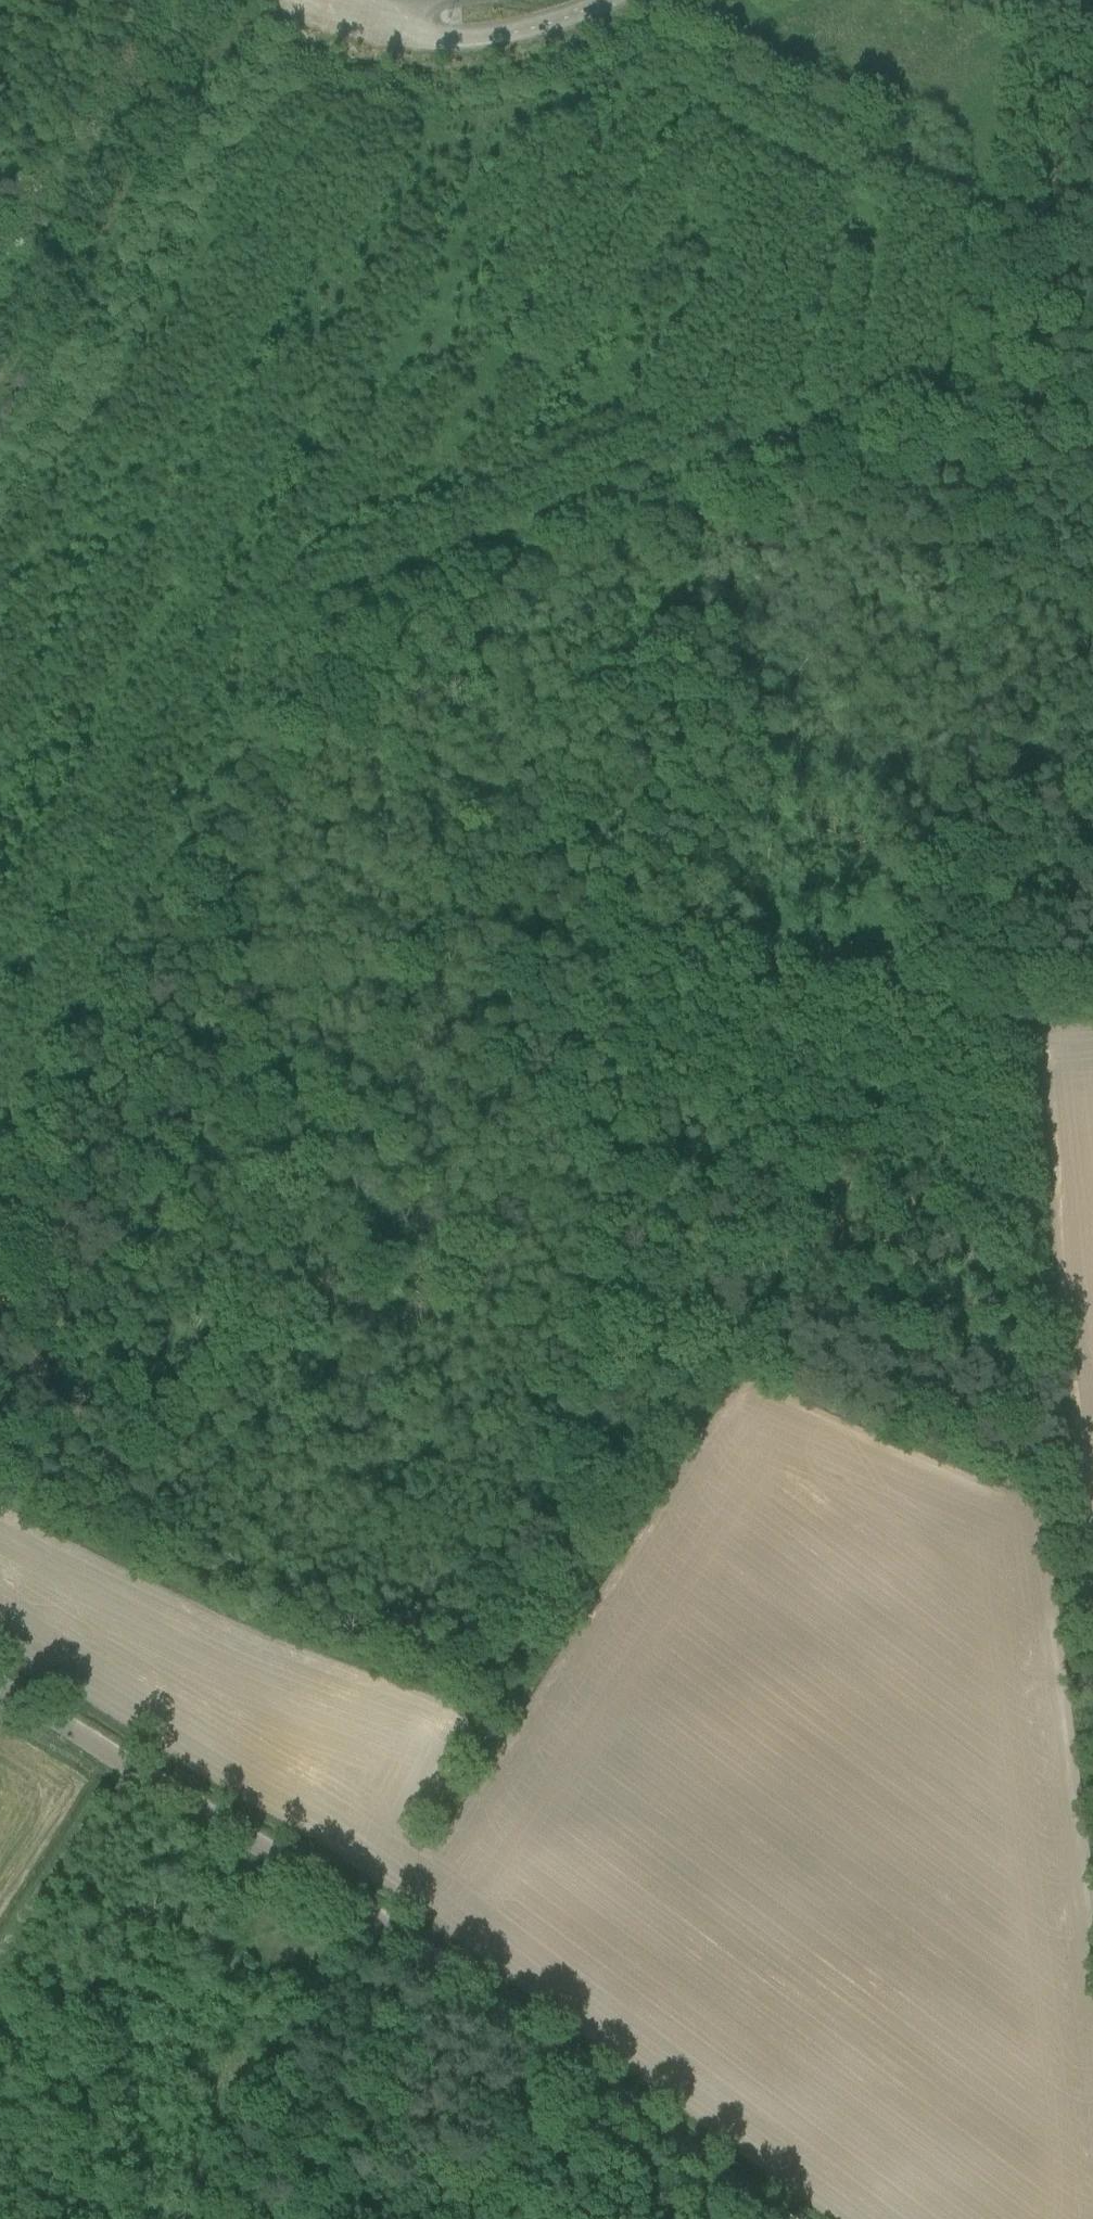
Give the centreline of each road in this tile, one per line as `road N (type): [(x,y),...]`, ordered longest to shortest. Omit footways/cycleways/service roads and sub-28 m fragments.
road 1 (unclassified): [(770,2218),(466,1994),(0,1695)]
road 2 (track): [(0,396),(248,0)]
road 3 (track): [(78,2218),(105,2083),(262,1914)]
road 4 (unclassified): [(380,19),(453,37),(500,35),(572,20),(606,0)]

